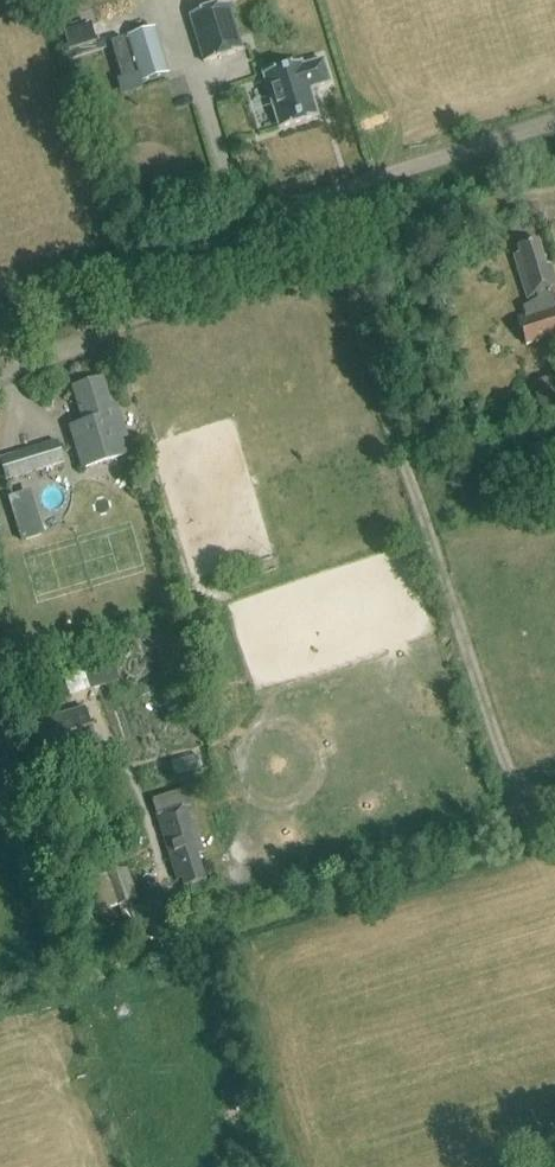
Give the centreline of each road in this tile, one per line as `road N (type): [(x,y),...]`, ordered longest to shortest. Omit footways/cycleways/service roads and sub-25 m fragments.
road 1 (track): [(530,803),(506,761),(335,274),(312,264),(285,269),(133,317)]
road 2 (track): [(0,360),(133,317),(136,288),(152,262),(181,244),(554,123)]
road 3 (track): [(218,899),(486,825),(554,797)]

